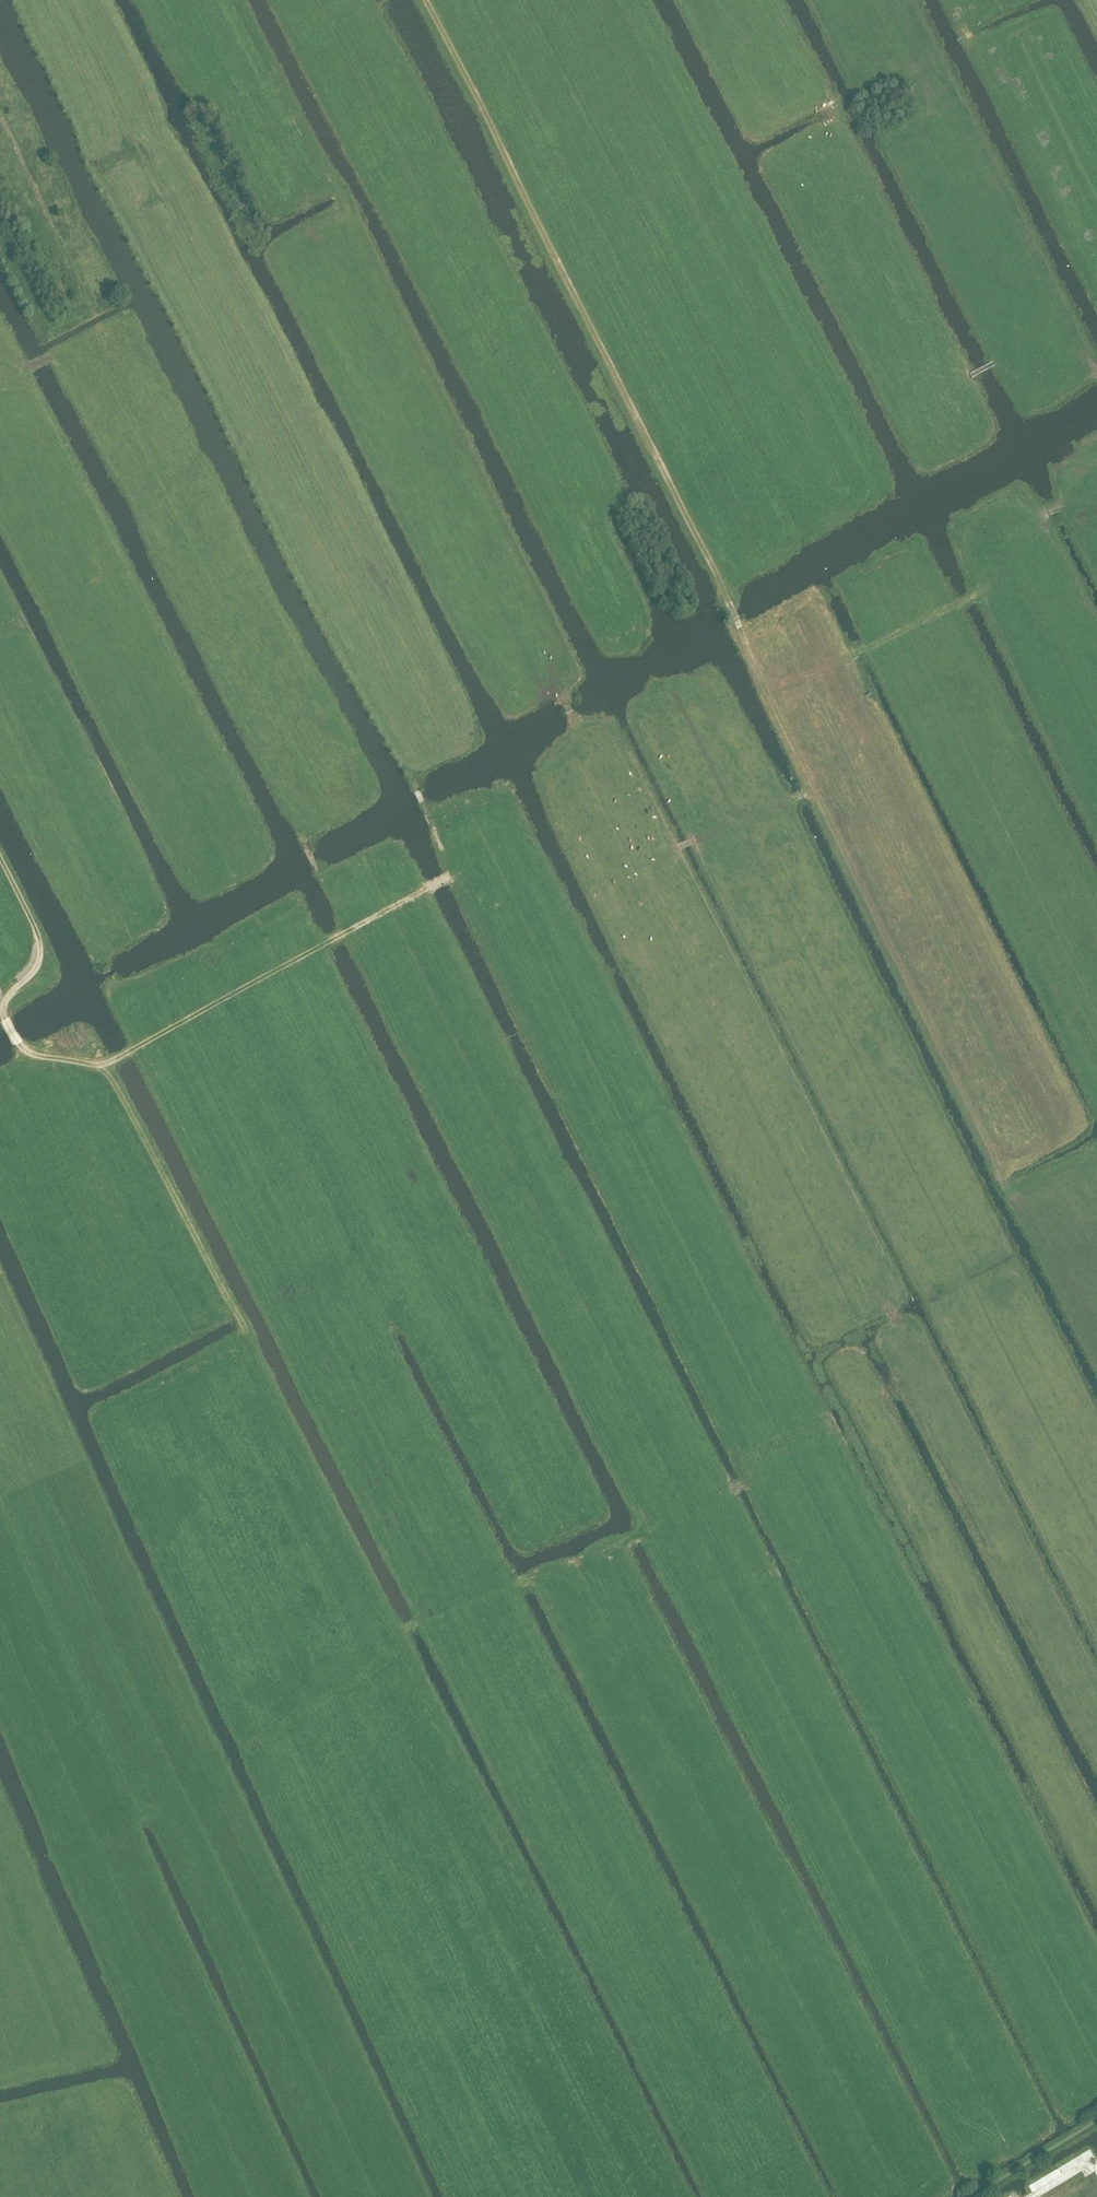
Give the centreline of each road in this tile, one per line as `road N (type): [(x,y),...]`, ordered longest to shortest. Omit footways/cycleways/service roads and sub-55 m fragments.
road 1 (track): [(424,0),(717,576),(722,609),(760,678),(790,681),(980,594)]
road 2 (track): [(0,858),(43,949),(37,974),(4,1016),(31,1054),(106,1065),(324,944)]

